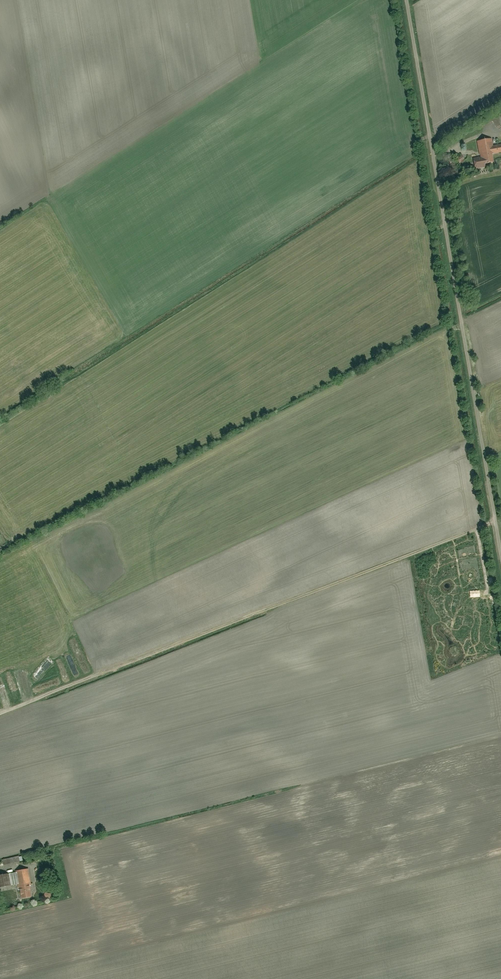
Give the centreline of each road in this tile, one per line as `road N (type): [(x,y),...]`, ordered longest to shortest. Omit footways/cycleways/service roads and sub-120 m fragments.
road 1 (residential): [(500,558),(406,0)]
road 2 (track): [(495,523),(0,715)]

